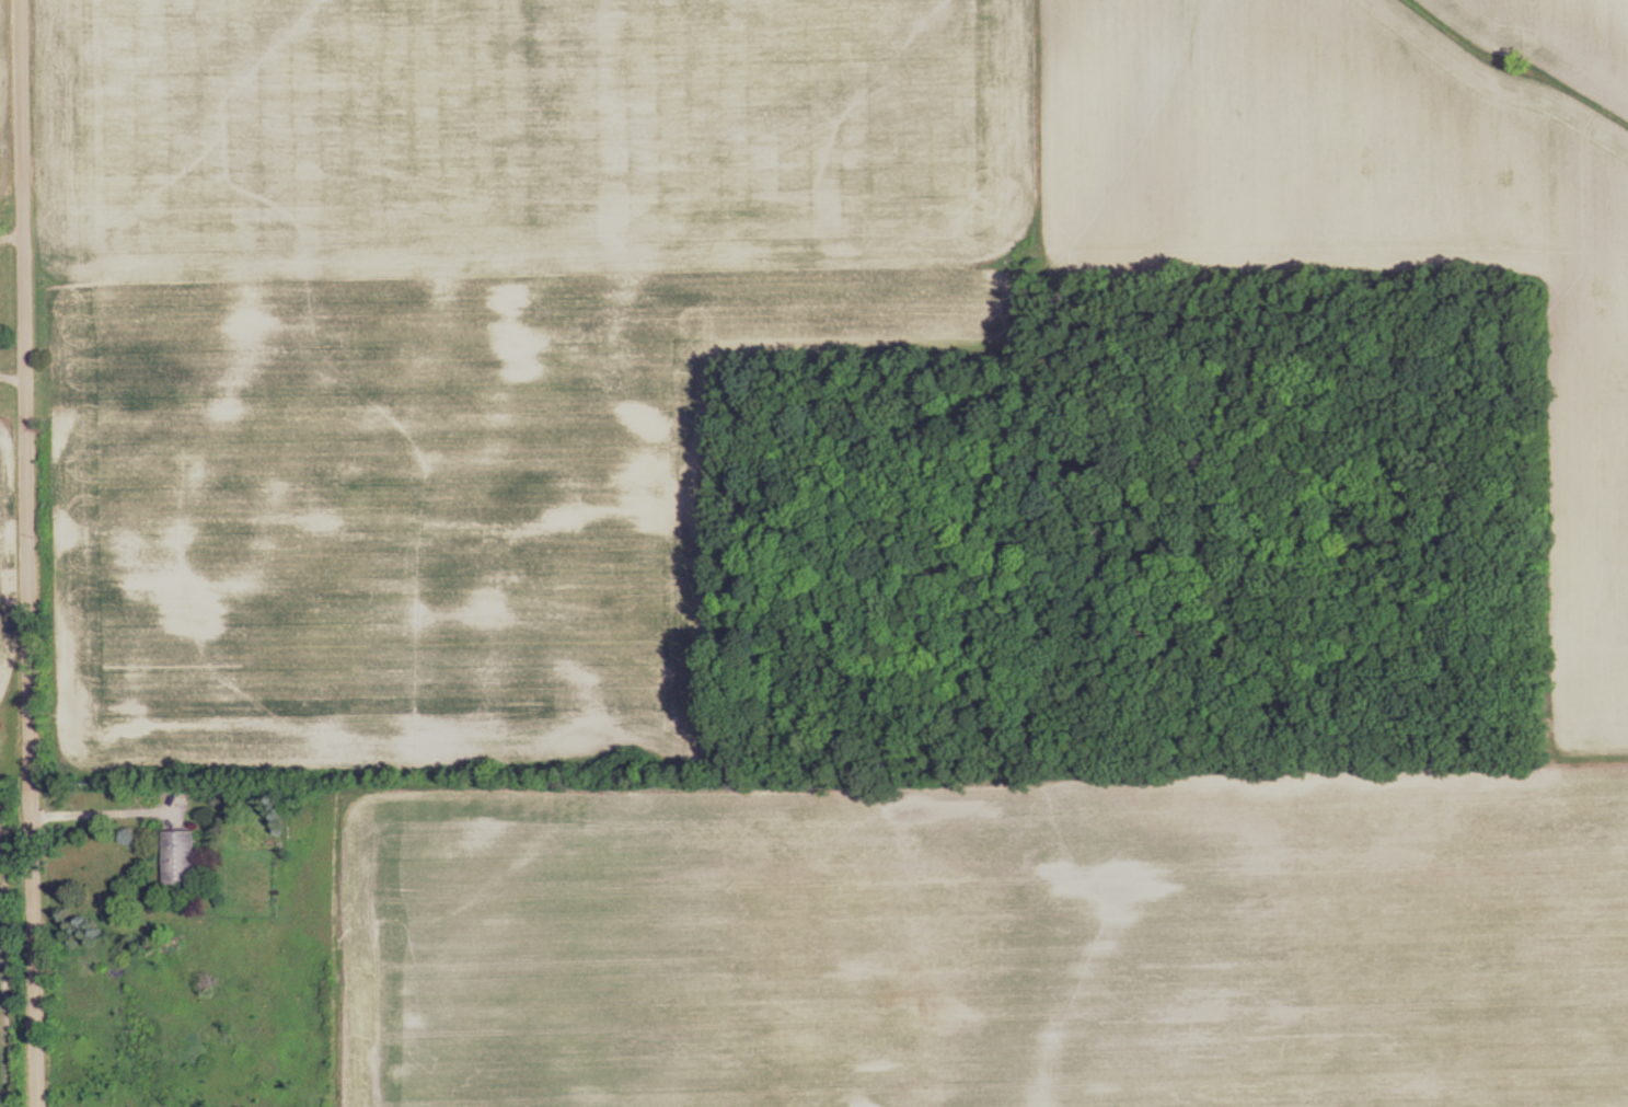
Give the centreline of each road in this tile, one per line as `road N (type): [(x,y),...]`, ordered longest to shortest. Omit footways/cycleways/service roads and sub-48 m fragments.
road 1 (residential): [(38,1106),(22,0)]

